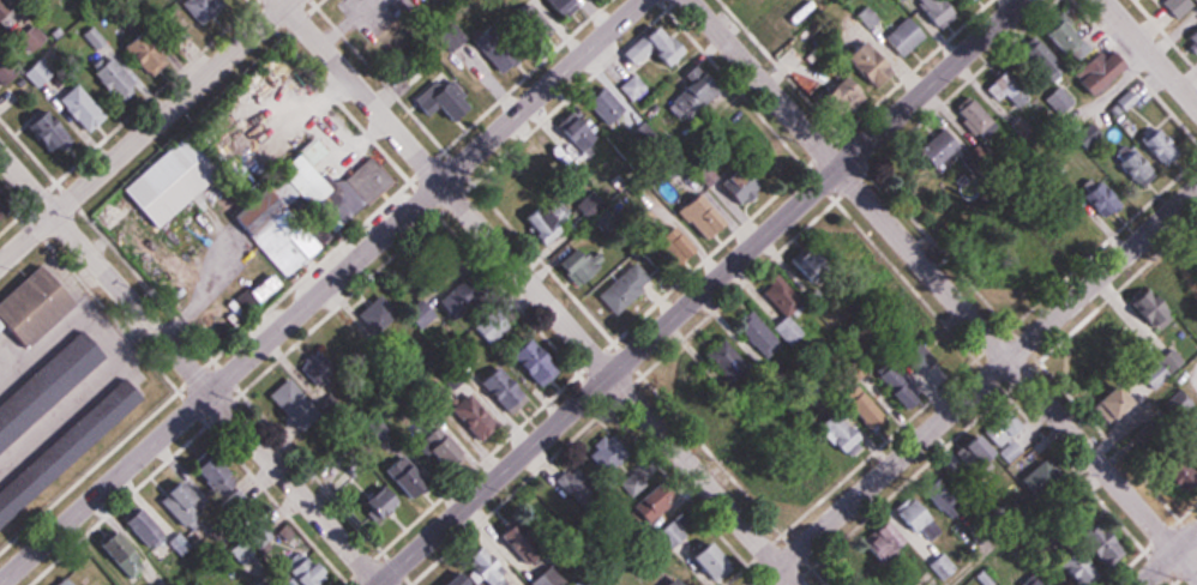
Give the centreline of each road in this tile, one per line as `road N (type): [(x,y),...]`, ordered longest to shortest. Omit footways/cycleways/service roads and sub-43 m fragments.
road 1 (secondary): [(379,584),(1025,0)]
road 2 (secondary): [(1,584),(647,0)]
road 3 (residential): [(795,584),(280,0)]
road 4 (residential): [(1196,574),(685,0)]
road 5 (residential): [(762,584),(1196,189)]
road 6 (residential): [(381,584),(0,154)]
road 7 (residential): [(0,263),(292,0)]
road 8 (residential): [(1196,108),(1103,0)]

